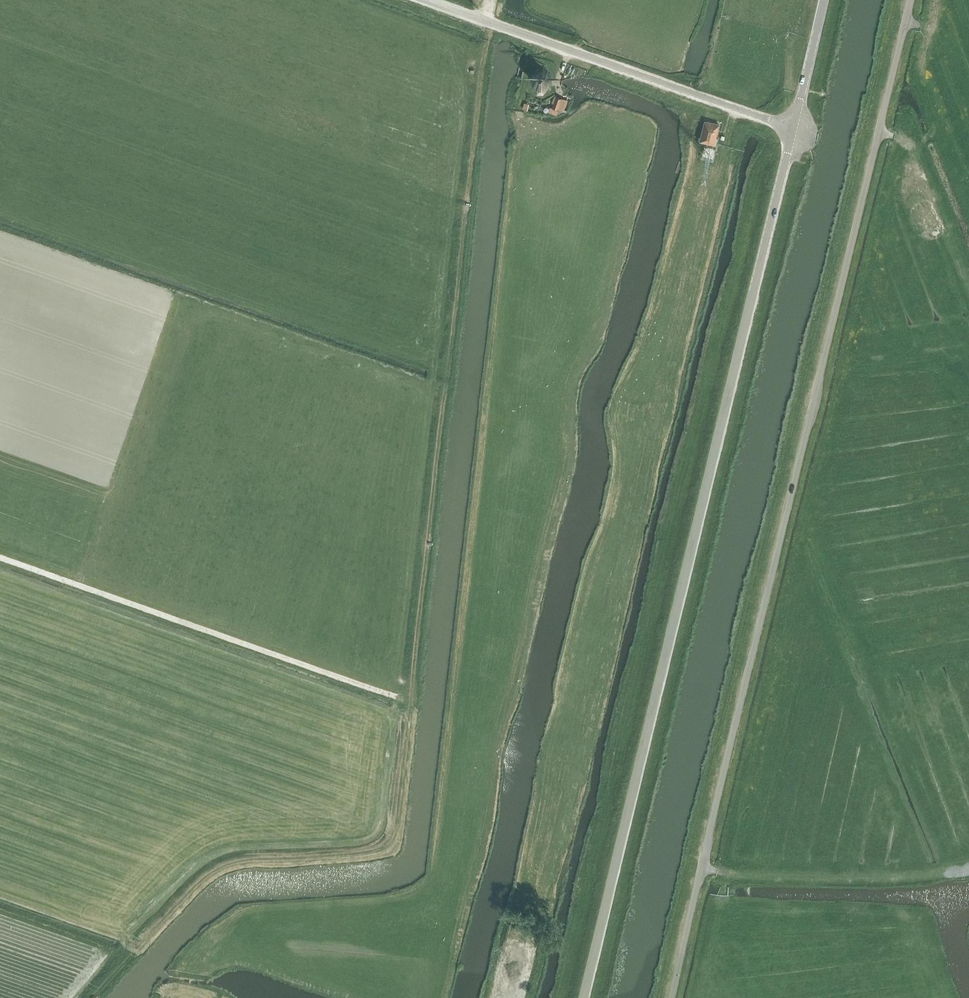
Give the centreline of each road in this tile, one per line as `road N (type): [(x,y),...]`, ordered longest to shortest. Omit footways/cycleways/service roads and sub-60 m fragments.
road 1 (track): [(490,24),(397,833),(387,851),(236,863),(209,876),(93,997)]
road 2 (unclassified): [(673,997),(912,0)]
road 3 (tertiary): [(585,997),(794,129)]
road 4 (track): [(414,704),(0,557)]
road 5 (unclassified): [(794,129),(420,0)]
road 6 (track): [(968,872),(728,875),(720,916)]
road 7 (track): [(923,174),(920,151),(936,134),(923,69),(929,25),(907,21)]
road 8 (tertiary): [(794,129),(825,0)]

